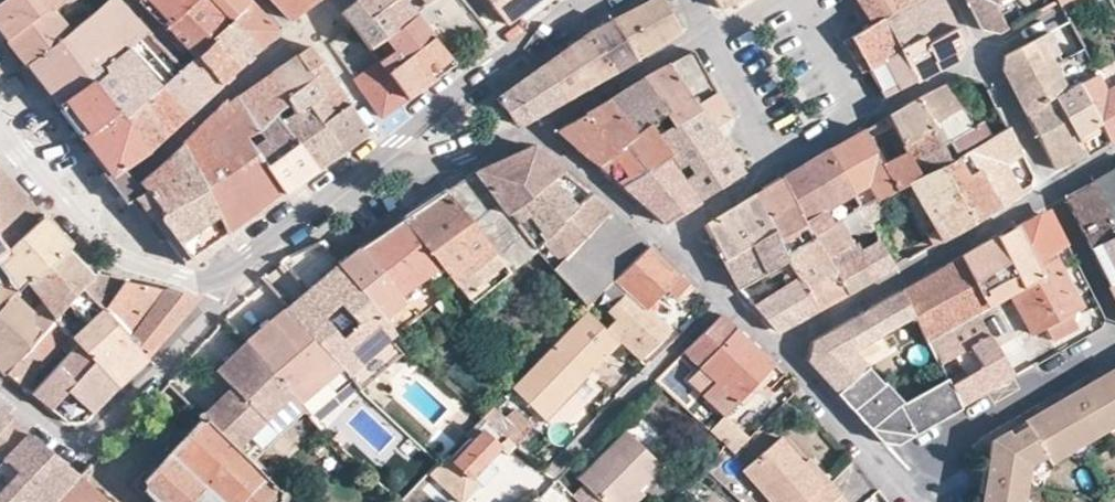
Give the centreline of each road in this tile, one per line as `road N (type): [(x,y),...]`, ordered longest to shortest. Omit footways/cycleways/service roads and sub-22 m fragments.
road 1 (residential): [(0,390),(54,434),(90,435),(216,301),(234,262)]
road 2 (residential): [(1053,188),(780,351)]
road 3 (residential): [(357,175),(488,68),(592,0)]
road 4 (residential): [(82,214),(298,33)]
road 5 (residential): [(1114,330),(1108,343),(897,479)]
road 6 (residential): [(728,297),(555,470)]
road 7 (residential): [(533,135),(703,33)]
road 8 (residential): [(357,175),(533,135)]
road 9 (residential): [(82,214),(145,271),(179,279),(234,262)]
road 10 (residential): [(780,351),(897,479)]
road 11 (residential): [(533,135),(664,240)]
road 12 (residential): [(777,168),(703,33)]
road 13 (residential): [(234,262),(357,175)]
road 14 (residential): [(983,56),(1053,188)]
road 15 (residential): [(1053,188),(1114,319)]
road 16 (residential): [(861,121),(983,56)]
road 17 (residential): [(861,121),(799,0)]
road 18 (residential): [(664,240),(777,168)]

